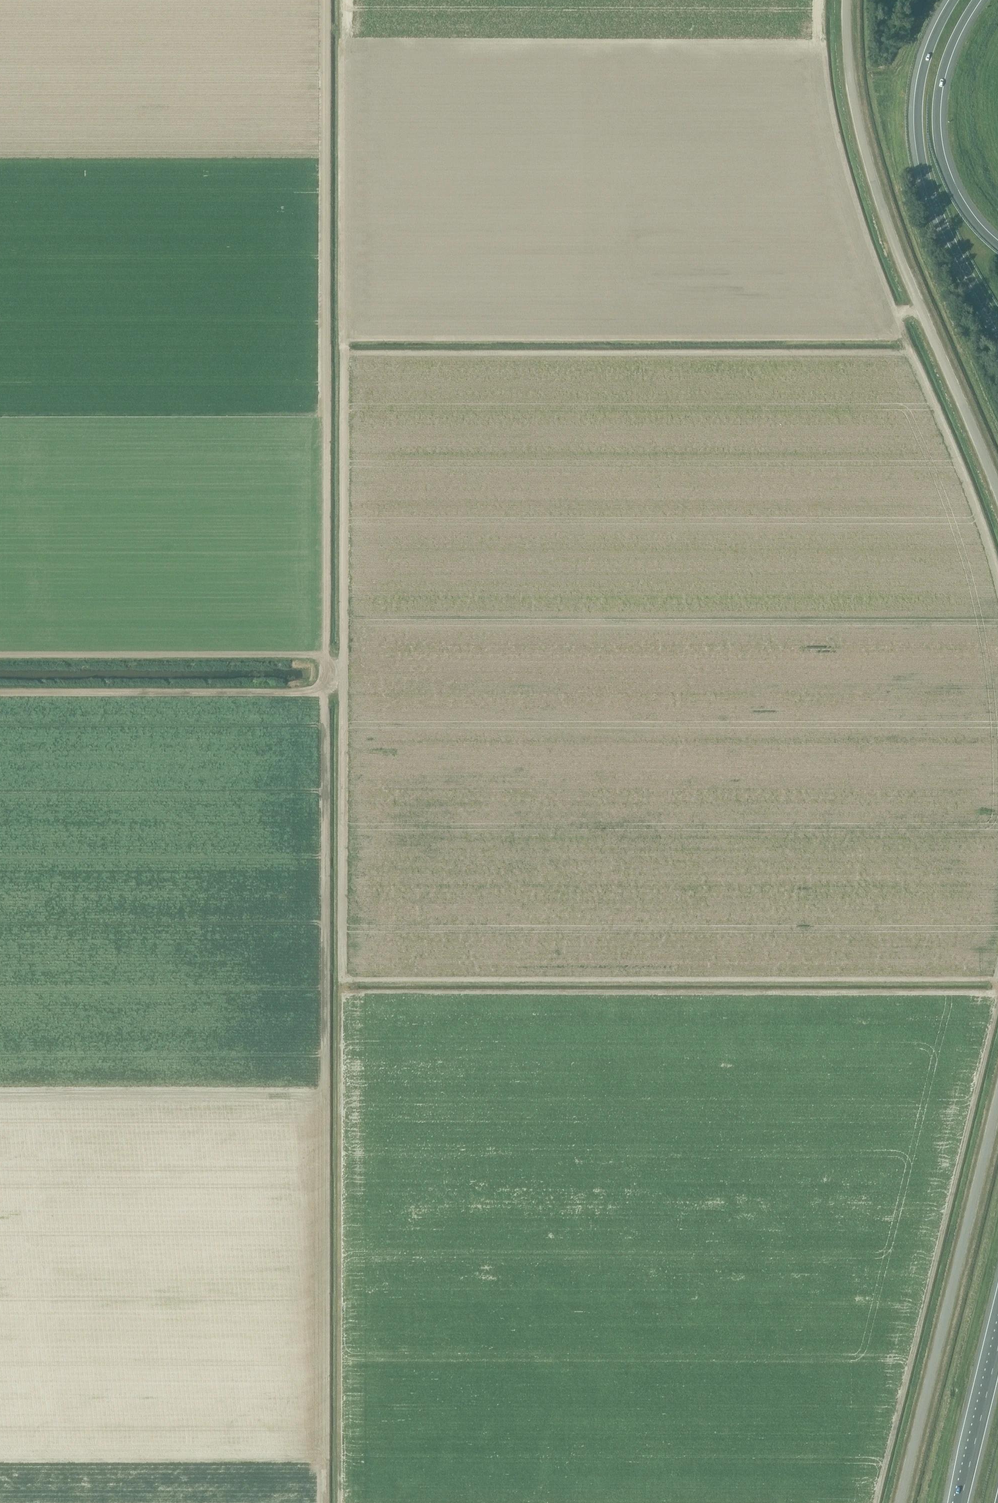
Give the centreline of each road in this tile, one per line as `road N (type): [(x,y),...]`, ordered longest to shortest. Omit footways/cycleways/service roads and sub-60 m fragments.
road 1 (unclassified): [(997,493),(872,173),(850,76),(847,0)]
road 2 (unclassified): [(899,1502),(997,1100)]
road 3 (motorway): [(955,0),(923,64),(919,156),(943,229),(997,329)]
road 4 (motorway): [(997,248),(962,209),(937,150),(940,73),(977,0)]
road 5 (motorway): [(997,1348),(960,1502)]

